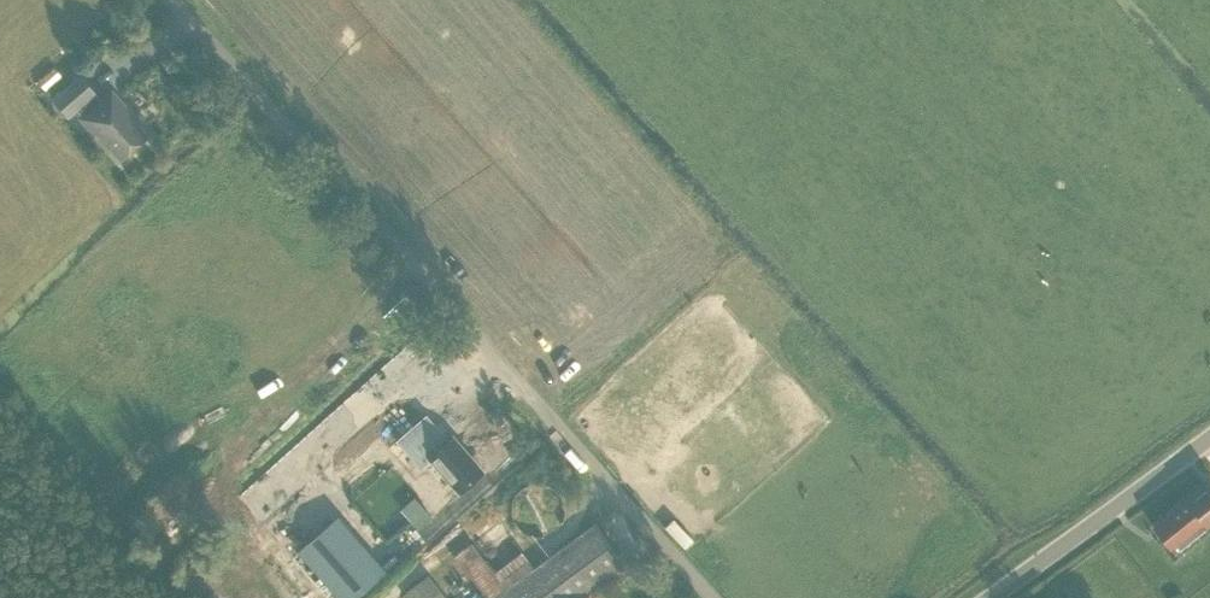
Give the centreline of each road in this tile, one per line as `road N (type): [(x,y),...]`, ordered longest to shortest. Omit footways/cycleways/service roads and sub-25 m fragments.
road 1 (unclassified): [(707,597),(170,0)]
road 2 (unclassified): [(988,597),(1209,440)]

